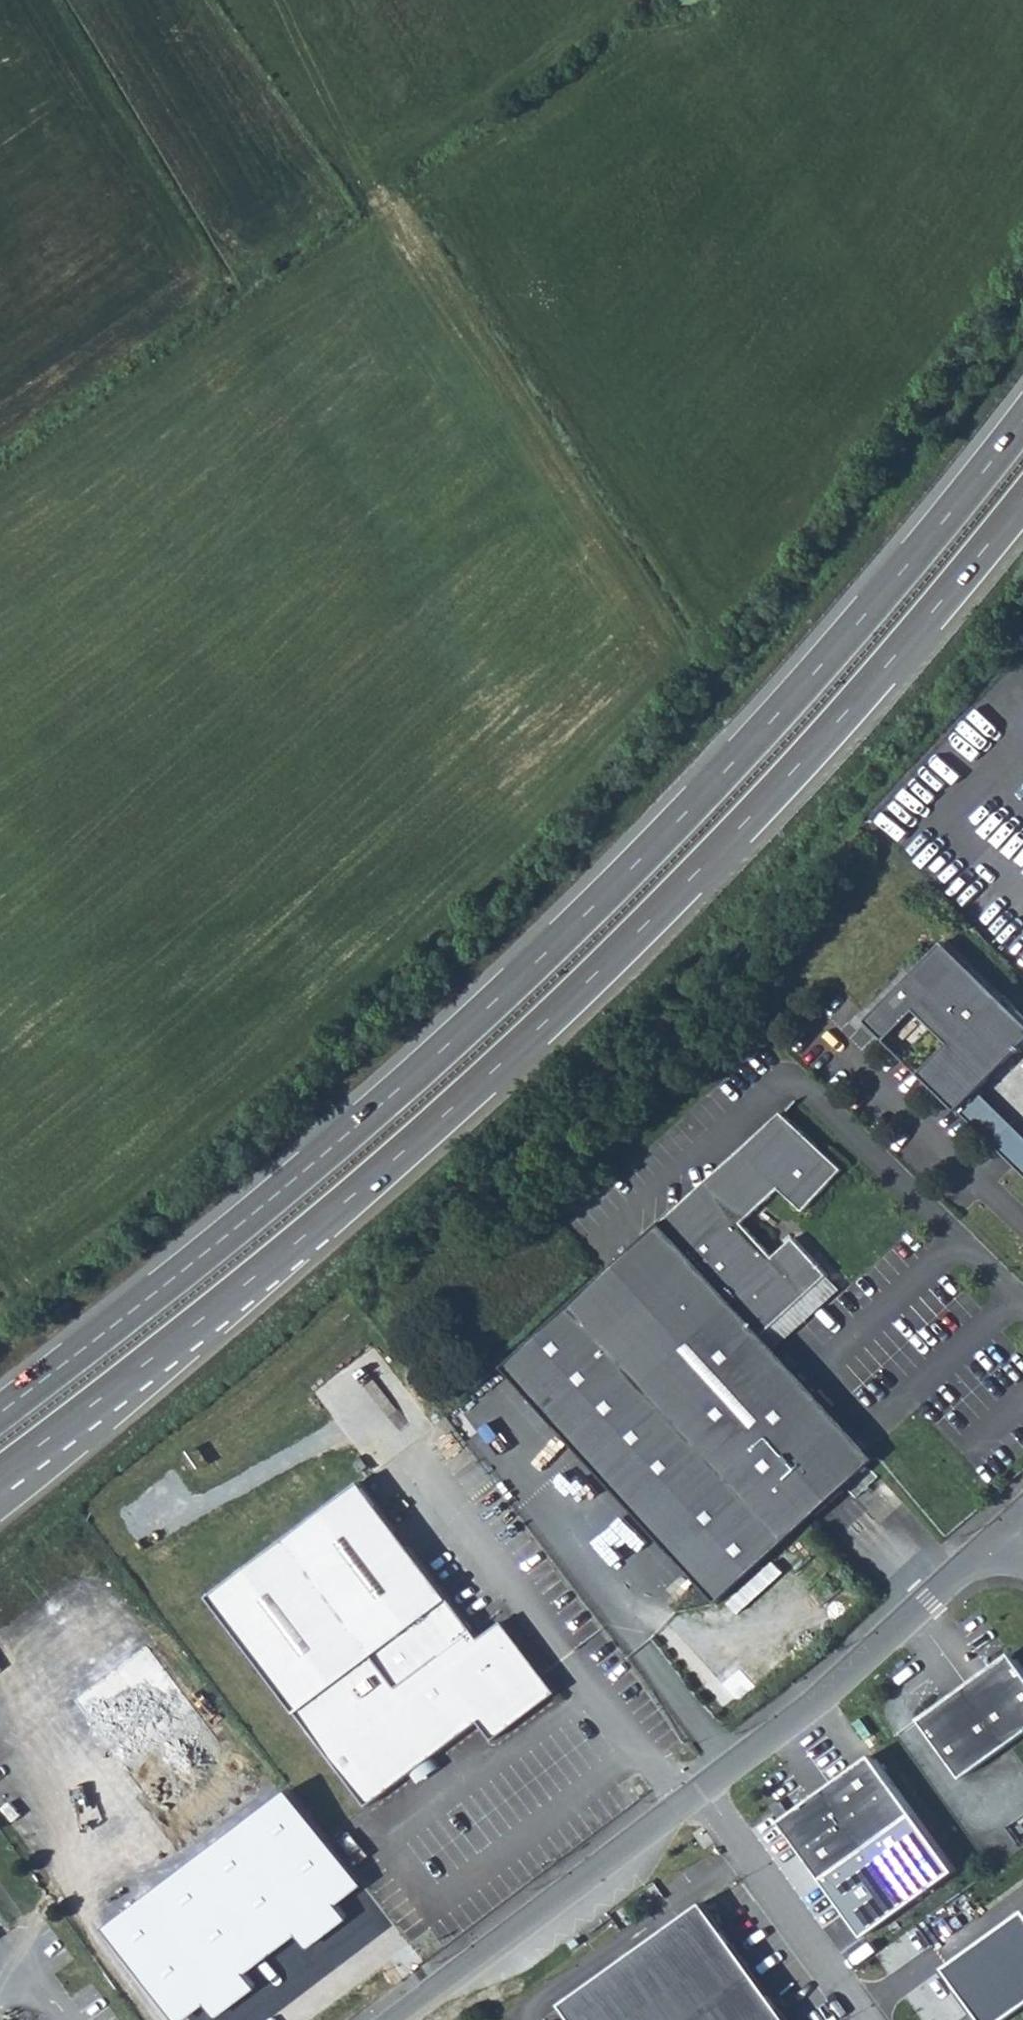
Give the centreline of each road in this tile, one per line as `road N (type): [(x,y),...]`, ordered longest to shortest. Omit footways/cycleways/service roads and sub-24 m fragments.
road 1 (trunk): [(1022,422),(860,624),(688,813),(466,1031),(147,1299),(0,1410)]
road 2 (trunk): [(0,1472),(287,1248),(531,1033),(764,799),(1022,499)]
road 3 (residential): [(701,1789),(822,1698),(1010,1531)]
road 4 (residential): [(396,2019),(701,1789)]
road 5 (residential): [(862,2019),(701,1789)]

